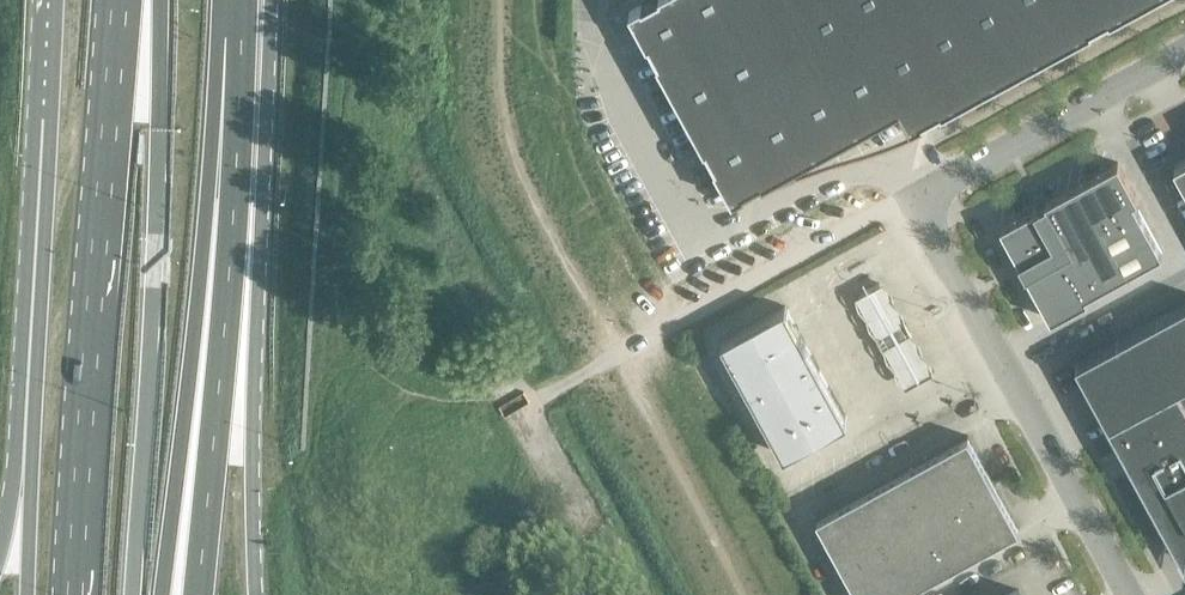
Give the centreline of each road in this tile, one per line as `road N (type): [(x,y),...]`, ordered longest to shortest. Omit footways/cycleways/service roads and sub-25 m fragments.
road 1 (unclassified): [(1128,594),(921,208),(933,187),(1184,51)]
road 2 (motorway): [(163,594),(234,0)]
road 3 (motorway): [(139,0),(158,124),(133,594)]
road 4 (trunk): [(119,0),(76,594)]
road 5 (trunk): [(201,594),(234,199),(236,0)]
road 6 (trunk): [(261,594),(257,375),(275,0)]
road 7 (trunk): [(53,0),(40,371)]
road 8 (trunk): [(40,371),(32,594)]
road 9 (trunk): [(40,371),(0,537)]

